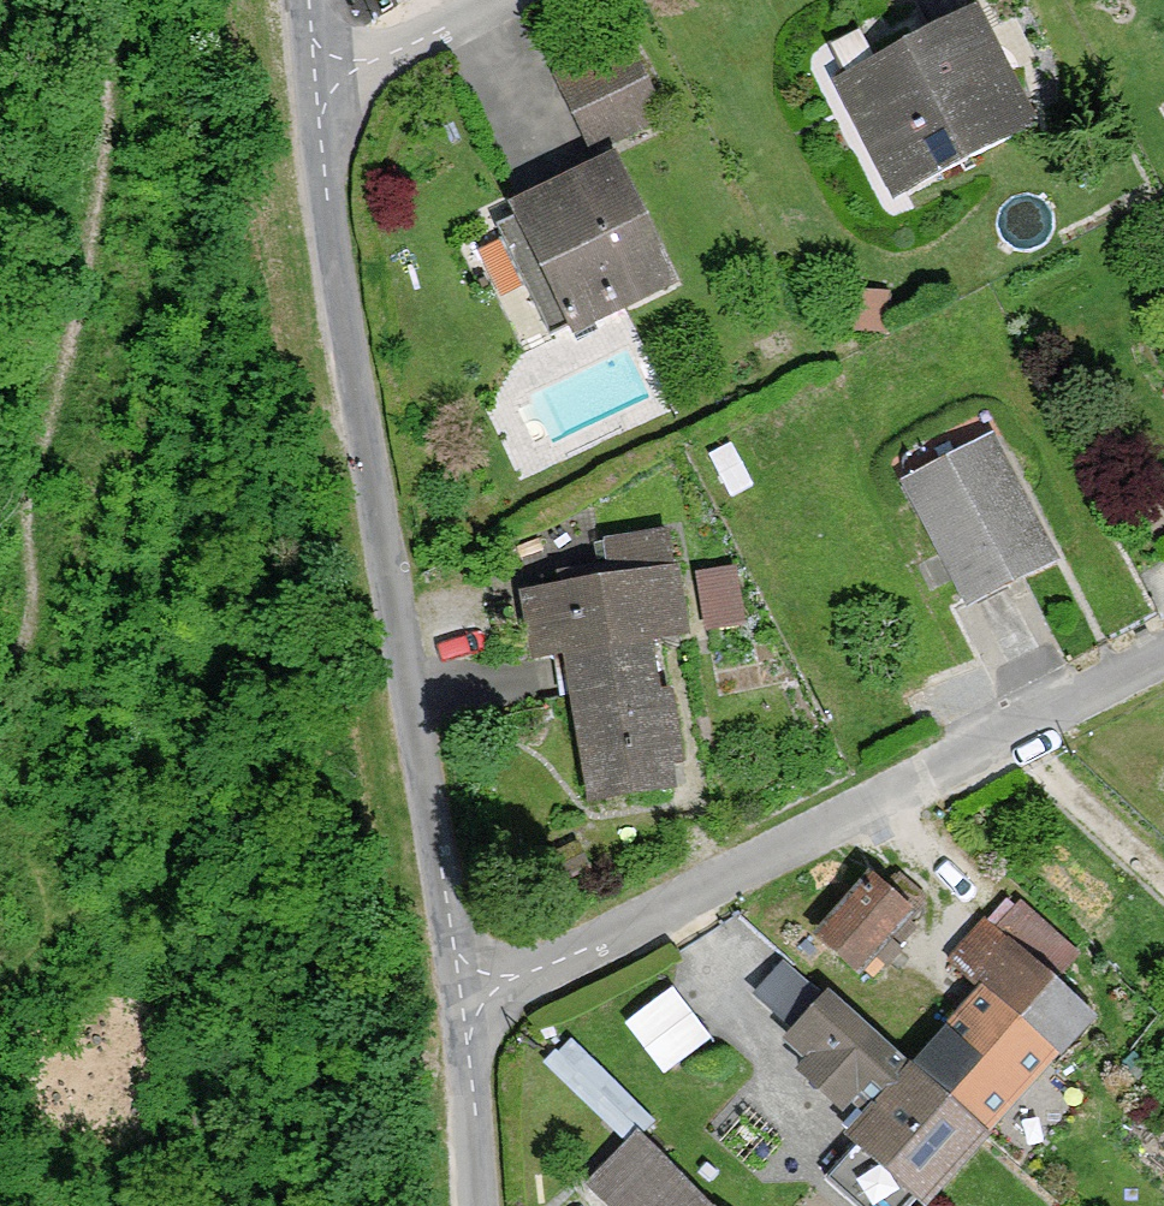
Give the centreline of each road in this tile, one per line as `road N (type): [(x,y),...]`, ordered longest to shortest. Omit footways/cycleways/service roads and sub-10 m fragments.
road 1 (residential): [(316,83),(353,368),(461,1008)]
road 2 (residential): [(461,1008),(1163,646)]
road 3 (residential): [(461,1008),(477,1205)]
road 4 (residential): [(316,83),(484,0)]

